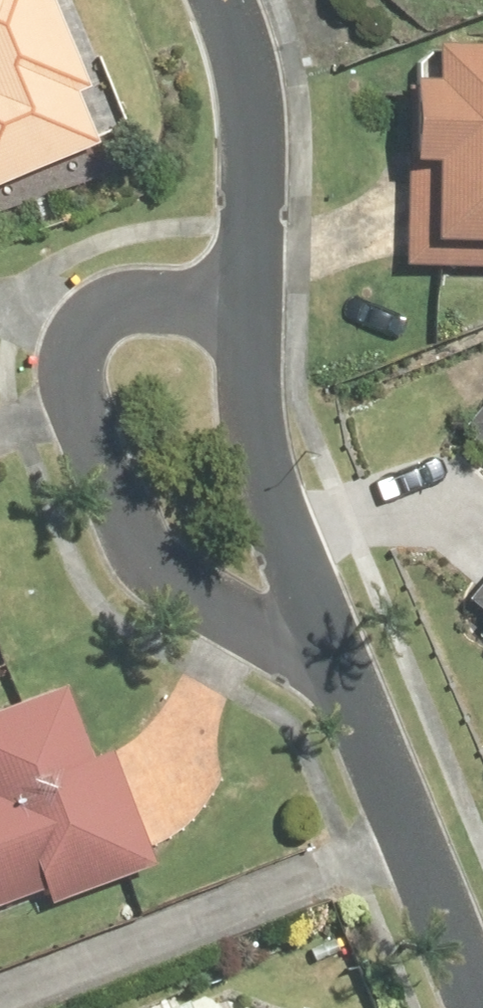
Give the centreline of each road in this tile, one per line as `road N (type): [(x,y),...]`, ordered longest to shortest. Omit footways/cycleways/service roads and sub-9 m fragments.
road 1 (residential): [(252,306),(155,294),(102,309),(84,327),(70,379),(135,547),(149,565),(246,627),(331,652)]
road 2 (residential): [(331,652),(482,1007)]
road 3 (residential): [(252,306),(266,467),(331,652)]
road 4 (residential): [(219,0),(247,76),(252,306)]

